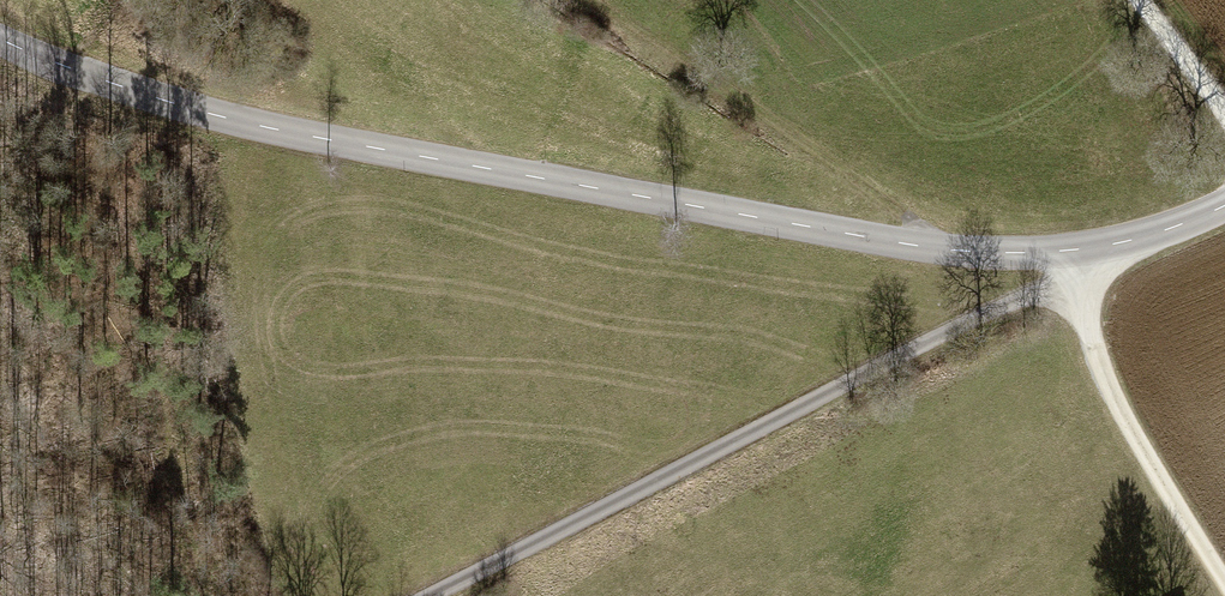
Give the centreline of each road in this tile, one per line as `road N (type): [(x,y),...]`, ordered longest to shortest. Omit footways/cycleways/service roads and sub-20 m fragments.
road 1 (unclassified): [(1224,205),(1139,238),(1078,249),(942,250),(238,122),(91,74),(0,31)]
road 2 (track): [(426,595),(892,359),(1045,291),(1078,249),(1100,371),(1224,577)]
road 3 (track): [(1224,110),(1139,0)]

